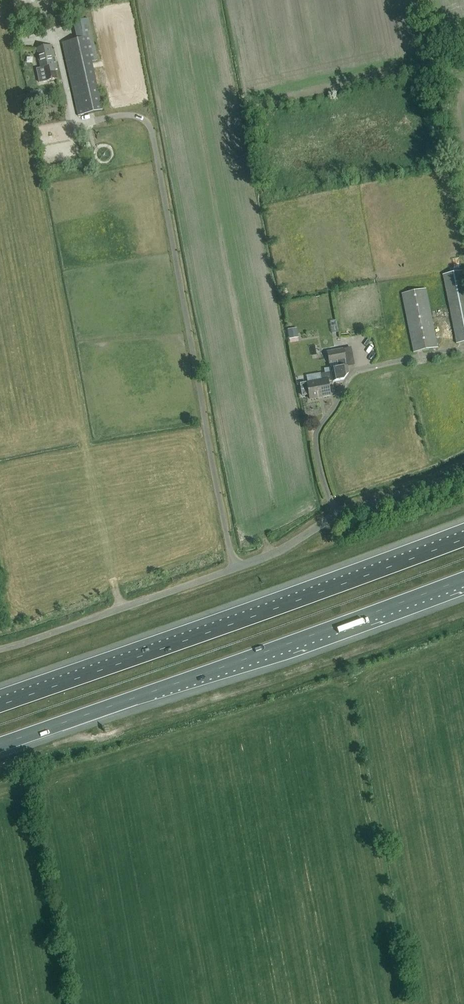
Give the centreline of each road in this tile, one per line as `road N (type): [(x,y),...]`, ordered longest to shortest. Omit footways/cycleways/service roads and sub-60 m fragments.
road 1 (unclassified): [(0,646),(179,586),(463,471)]
road 2 (motorway): [(463,538),(0,705)]
road 3 (motorway): [(0,744),(463,579)]

